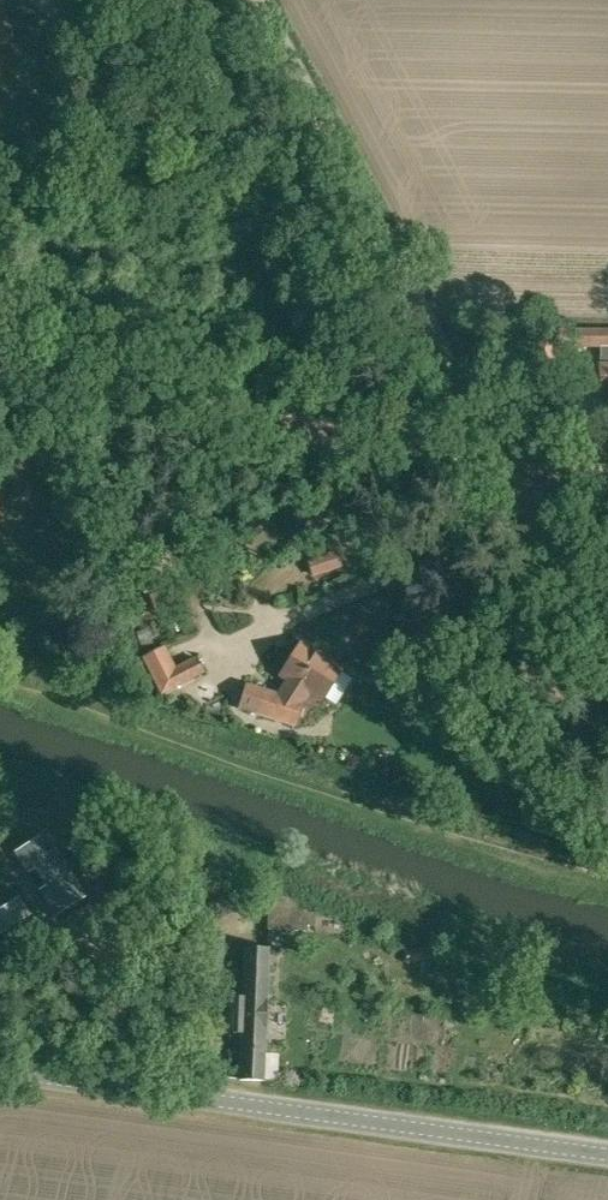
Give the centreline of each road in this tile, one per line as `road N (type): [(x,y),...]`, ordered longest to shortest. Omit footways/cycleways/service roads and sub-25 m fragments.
road 1 (unclassified): [(607,656),(520,471),(263,0)]
road 2 (track): [(607,881),(427,830),(0,686)]
road 3 (unclassified): [(607,1155),(0,1074)]
road 4 (track): [(0,358),(510,455)]

